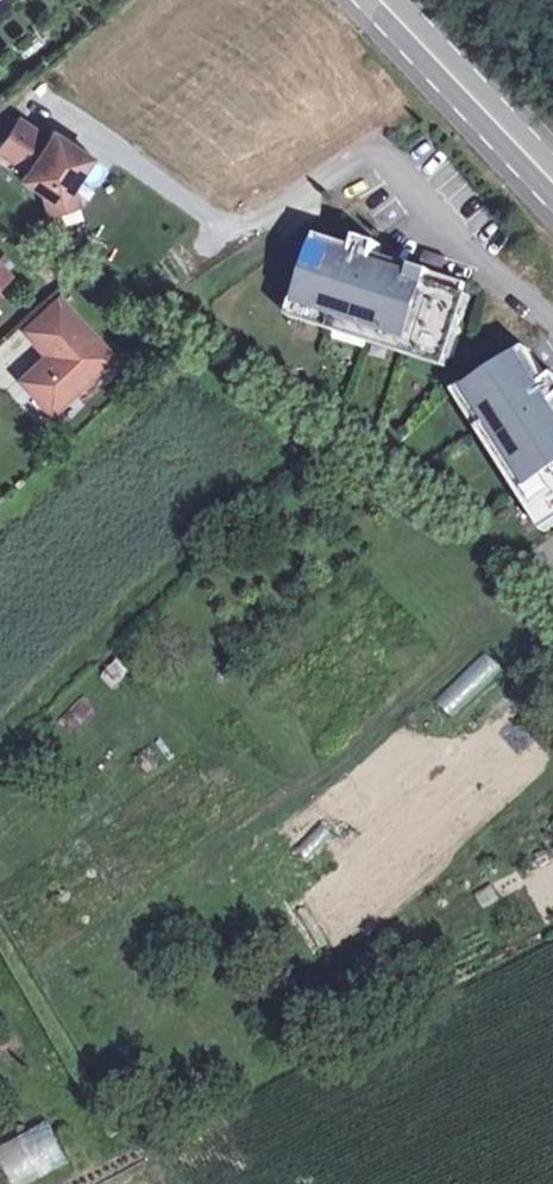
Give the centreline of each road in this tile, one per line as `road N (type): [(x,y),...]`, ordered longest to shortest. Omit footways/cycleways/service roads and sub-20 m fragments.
road 1 (secondary): [(383,0),(552,180)]

